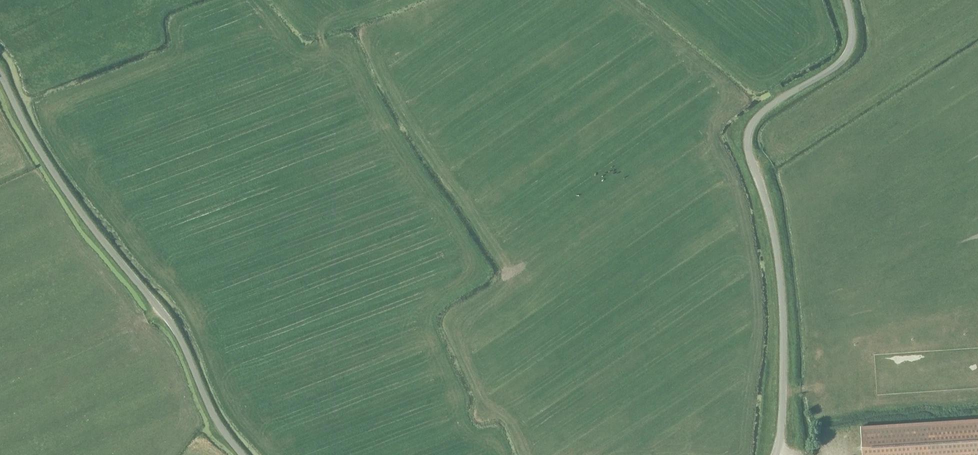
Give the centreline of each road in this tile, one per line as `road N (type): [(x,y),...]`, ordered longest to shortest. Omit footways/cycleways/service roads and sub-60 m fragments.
road 1 (unclassified): [(777,454),(781,282),(749,135),(771,104),(846,54),(853,25),(847,0)]
road 2 (unclassified): [(242,454),(209,409),(169,320),(62,186),(0,75)]

